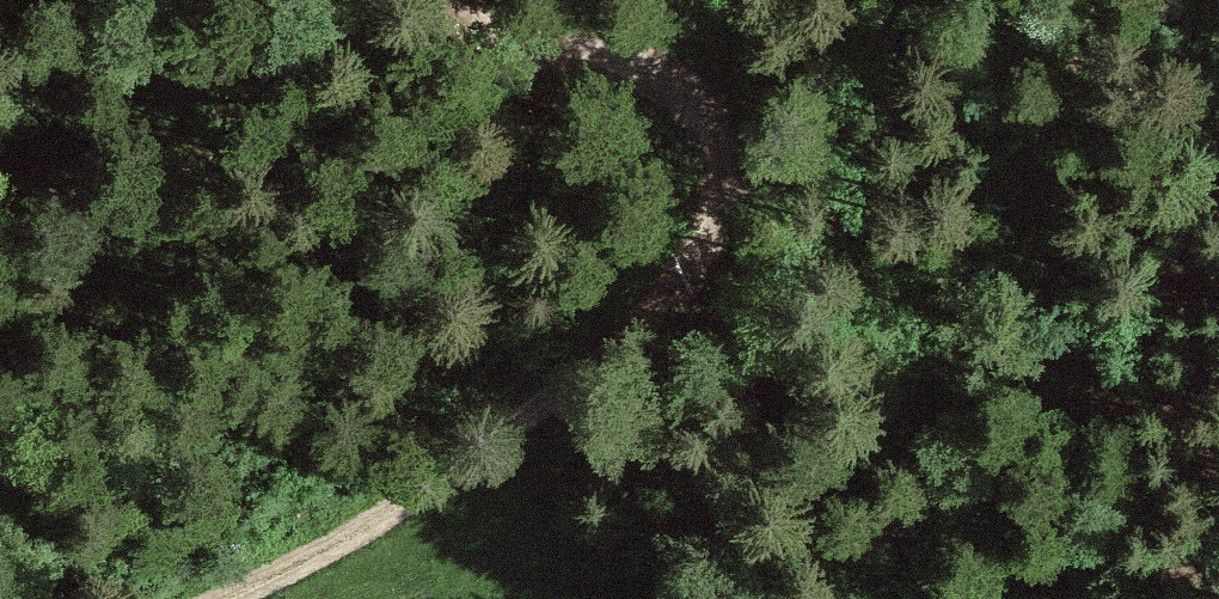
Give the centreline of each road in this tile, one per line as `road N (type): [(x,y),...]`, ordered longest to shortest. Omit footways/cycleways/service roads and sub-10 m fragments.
road 1 (track): [(477,0),(601,55),(697,111),(726,141),(718,193),(677,266),(557,409),(423,500),(232,598)]
road 2 (track): [(320,553),(567,598)]

